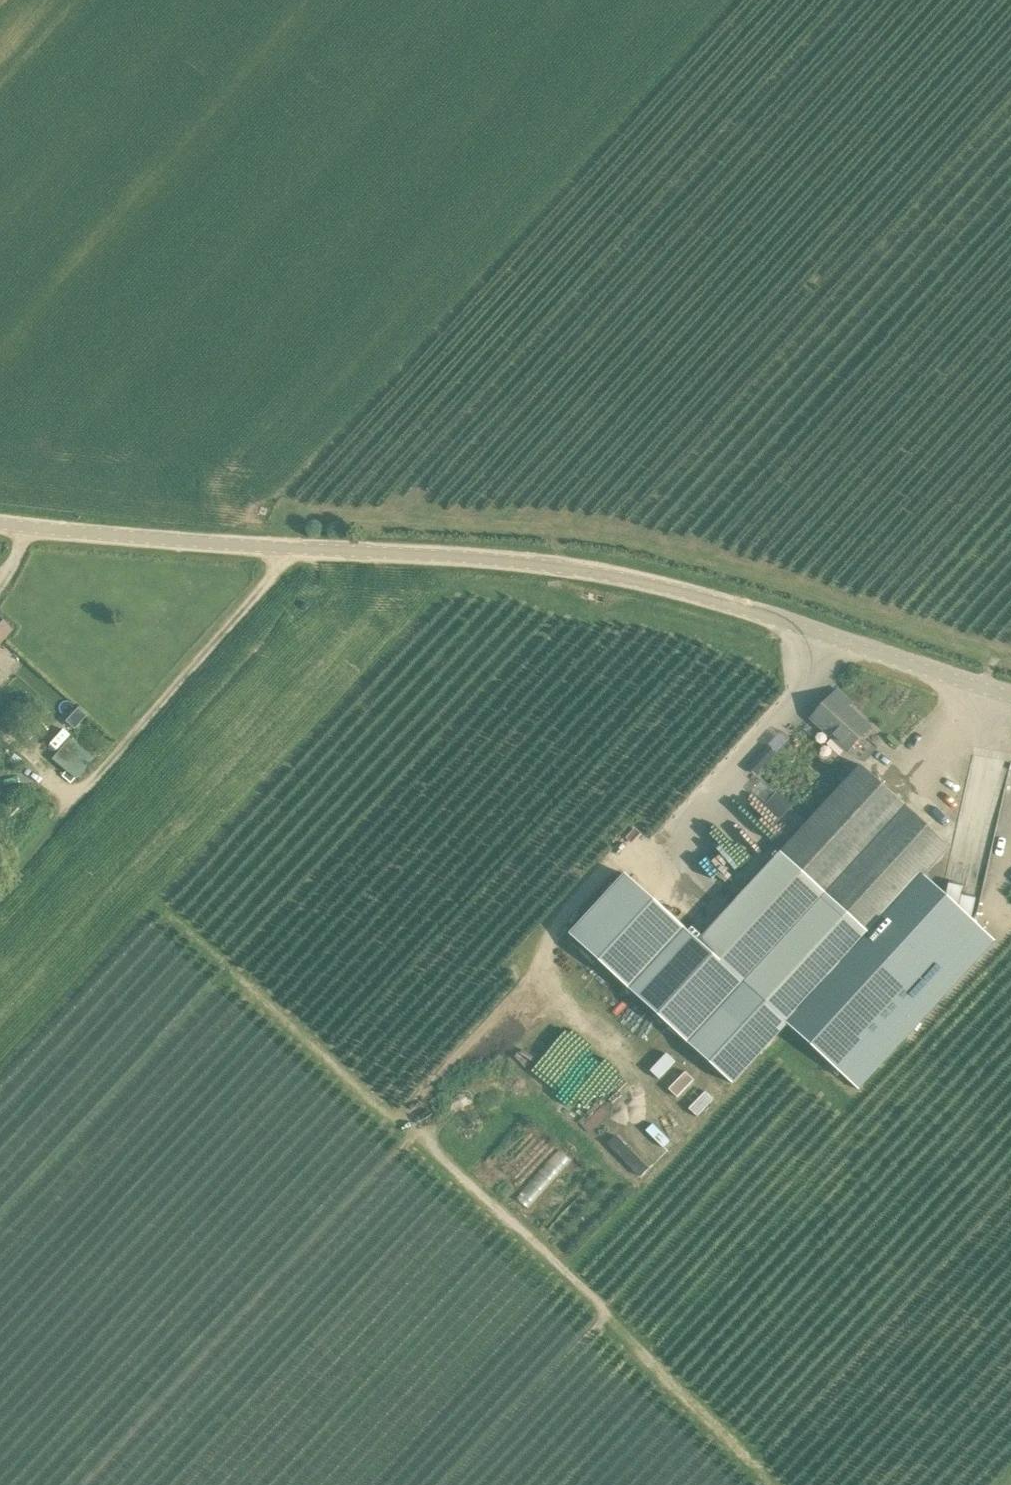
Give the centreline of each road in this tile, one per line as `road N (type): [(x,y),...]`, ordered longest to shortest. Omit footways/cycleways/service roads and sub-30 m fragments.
road 1 (unclassified): [(1010,696),(674,588),(580,569),(0,525)]
road 2 (track): [(42,769),(69,794),(85,788),(277,571),(287,544)]

